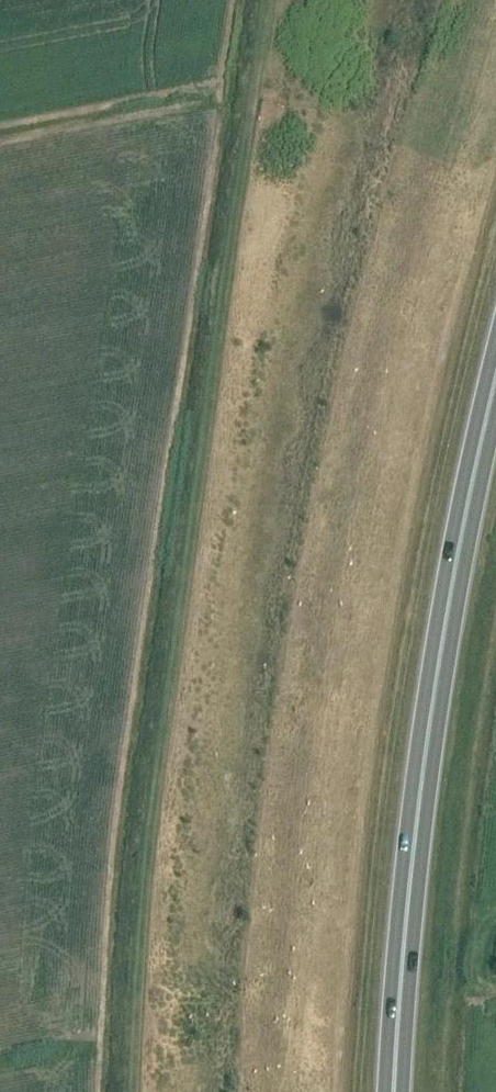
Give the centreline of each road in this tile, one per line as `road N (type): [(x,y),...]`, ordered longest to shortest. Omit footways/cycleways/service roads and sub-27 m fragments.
road 1 (track): [(270,0),(177,593),(139,926),(129,1091)]
road 2 (trunk): [(395,1091),(399,981),(430,723),(495,389)]

